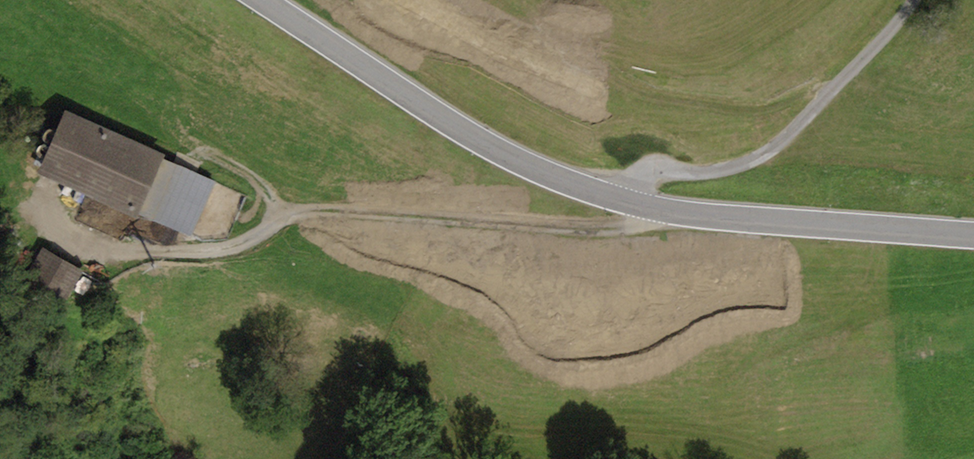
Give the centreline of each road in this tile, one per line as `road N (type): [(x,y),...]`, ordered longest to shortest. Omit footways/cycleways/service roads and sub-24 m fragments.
road 1 (tertiary): [(973,236),(734,221),(615,198),(489,146),(261,0)]
road 2 (track): [(217,208),(623,232),(674,213)]

